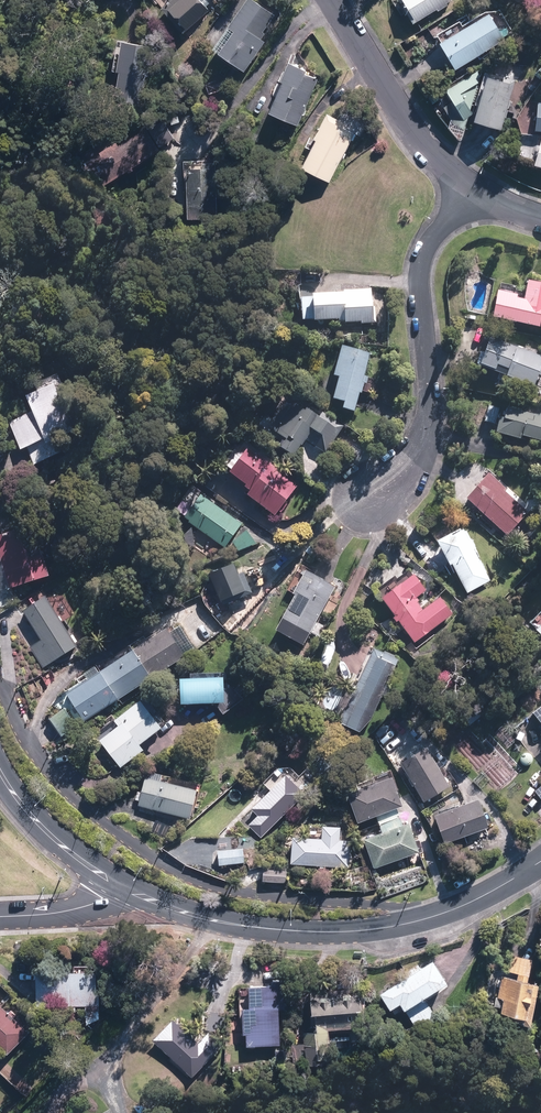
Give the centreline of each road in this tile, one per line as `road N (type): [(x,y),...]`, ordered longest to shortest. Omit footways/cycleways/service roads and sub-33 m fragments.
road 1 (tertiary): [(119,883),(237,925),(363,931),(451,911),(540,865)]
road 2 (residential): [(371,497),(422,450),(431,392),(420,271),(432,239),(477,189)]
road 3 (residential): [(331,0),(409,128),(477,189)]
road 4 (tertiary): [(0,771),(39,824),(119,883)]
road 5 (residential): [(0,916),(83,907),(119,883)]

